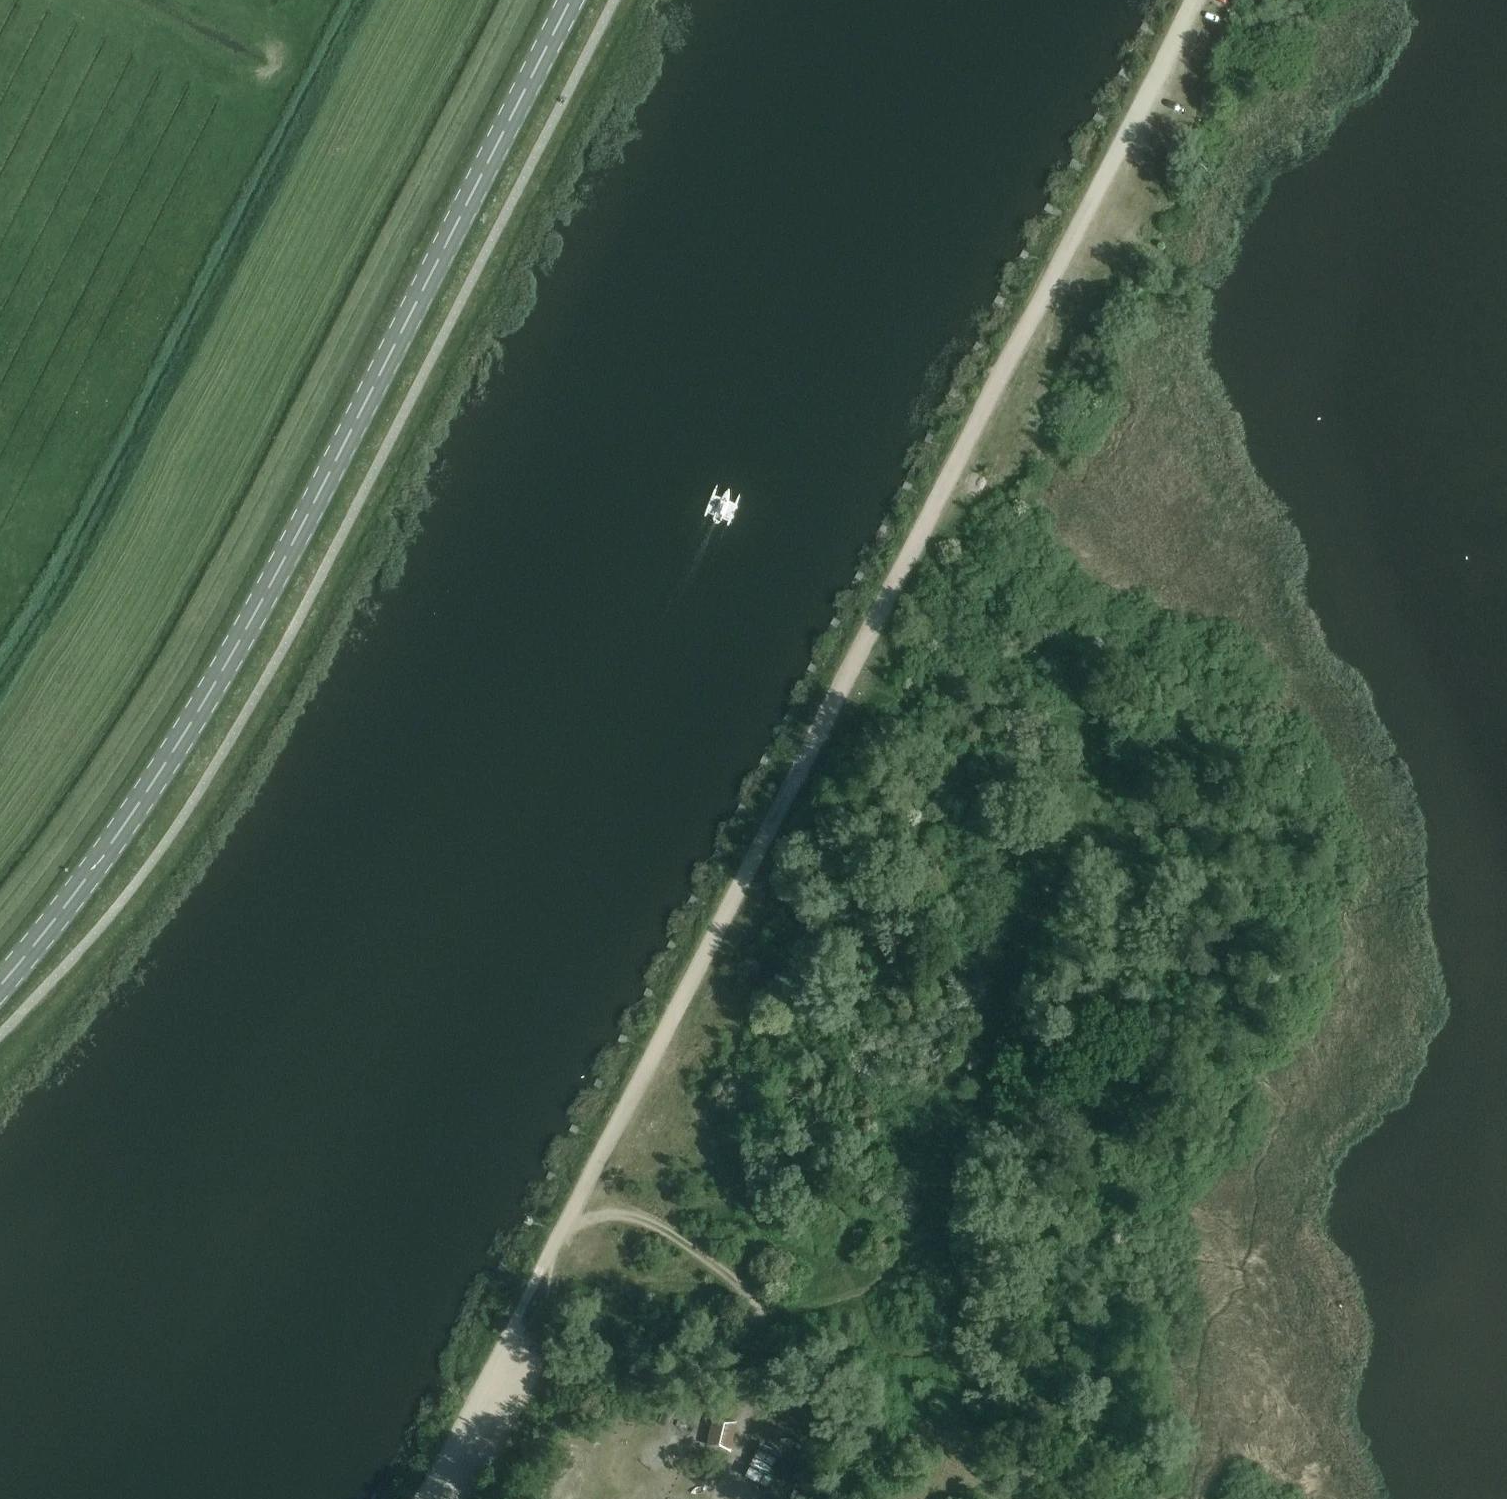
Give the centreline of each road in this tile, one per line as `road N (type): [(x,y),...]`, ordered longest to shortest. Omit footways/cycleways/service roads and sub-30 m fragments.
road 1 (track): [(433,1498),(1187,0)]
road 2 (primary): [(0,985),(165,765),(257,613),(569,0)]

